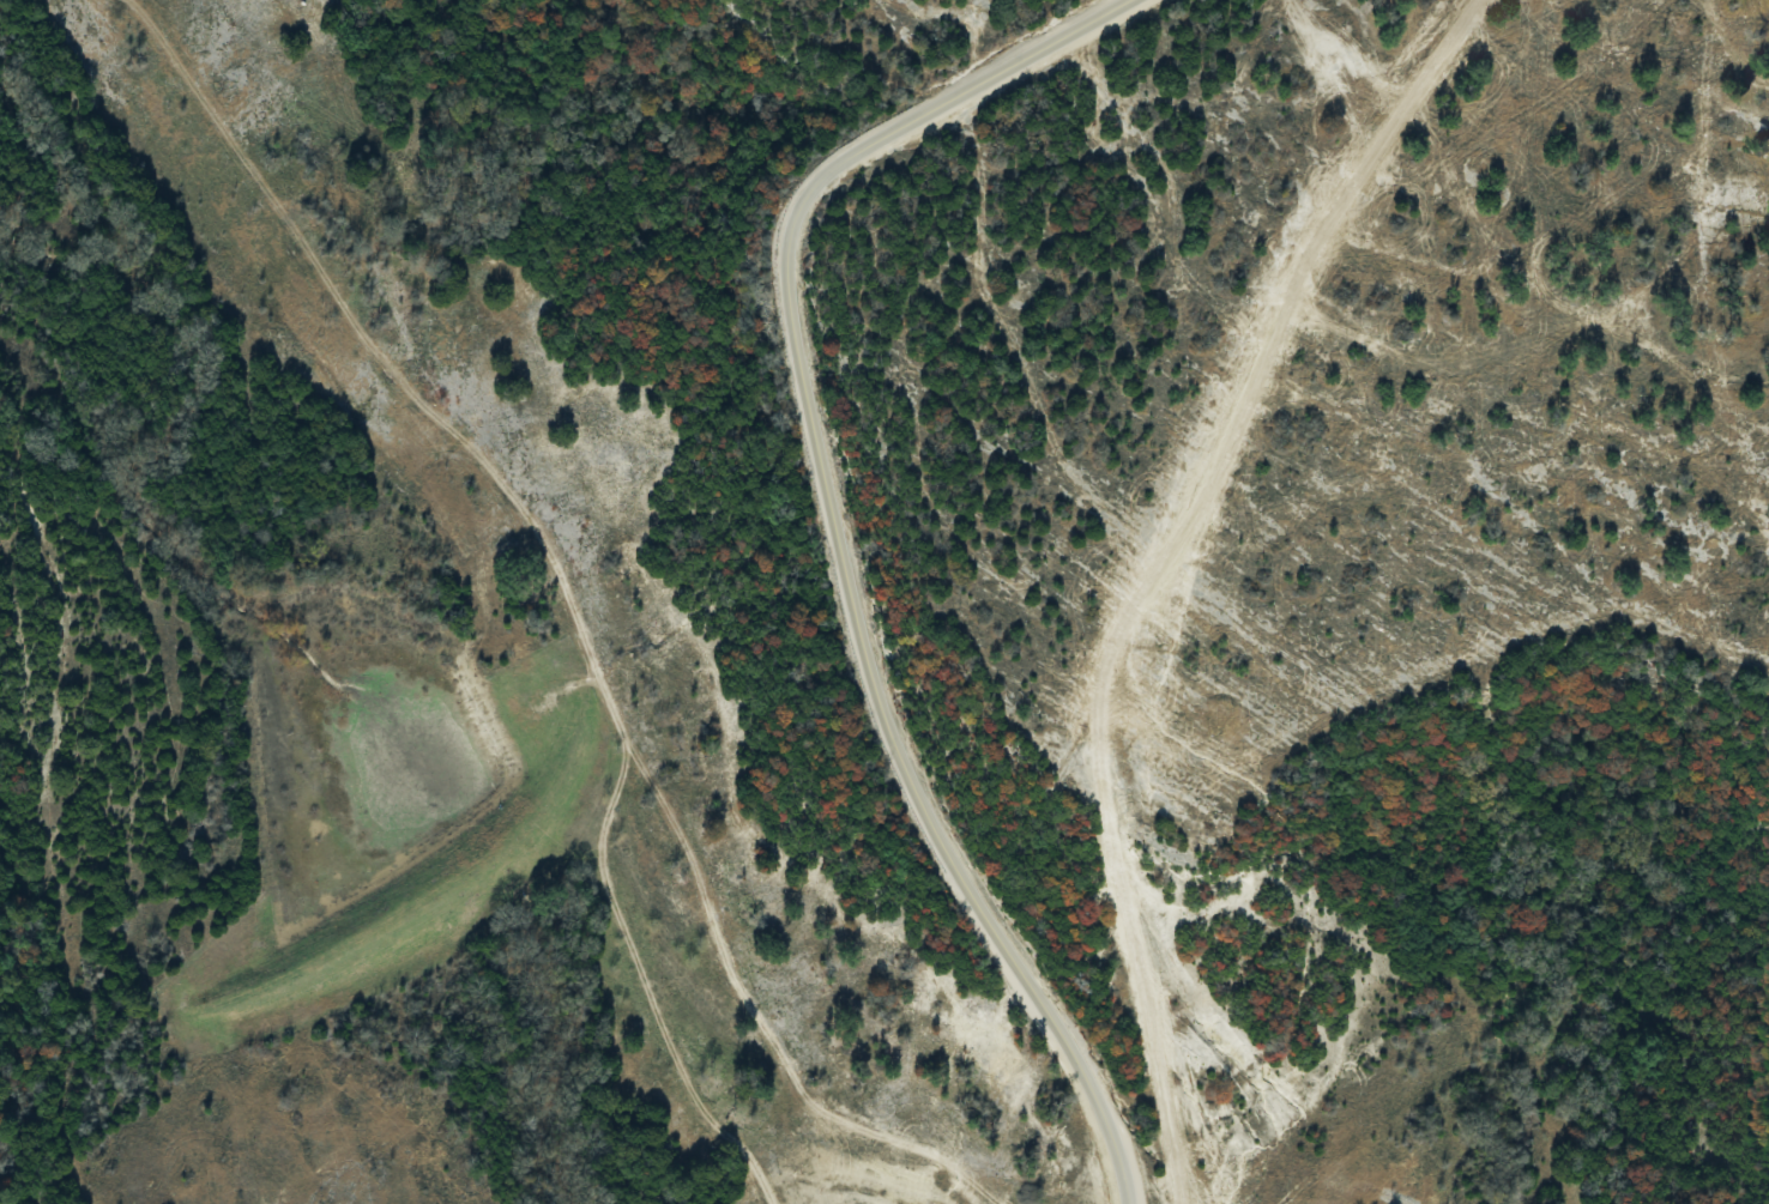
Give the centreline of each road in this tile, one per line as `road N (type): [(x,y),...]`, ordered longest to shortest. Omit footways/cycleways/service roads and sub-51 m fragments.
road 1 (tertiary): [(1125,0),(852,147),(798,214),(786,282),(865,648),(953,854),(1093,1084),(1120,1203)]

